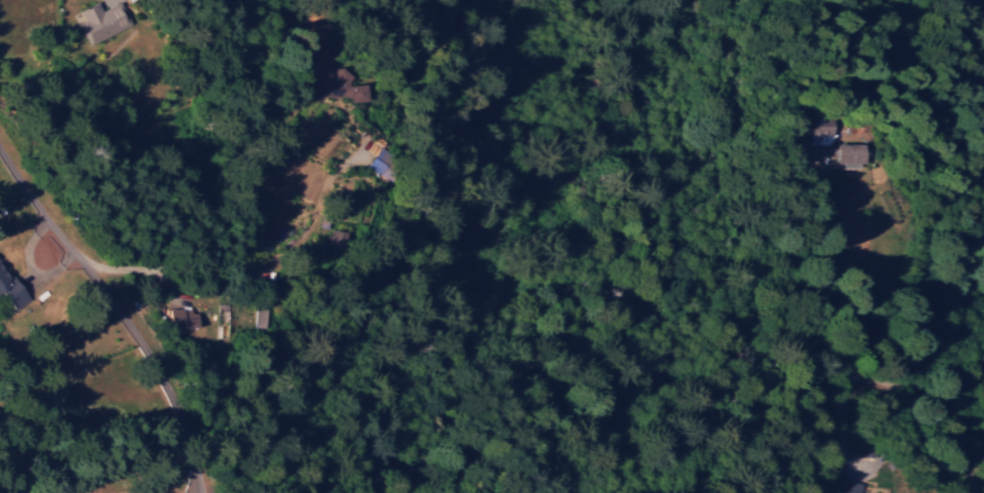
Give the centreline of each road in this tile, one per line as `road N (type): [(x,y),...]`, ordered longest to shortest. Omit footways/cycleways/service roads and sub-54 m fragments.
road 1 (residential): [(202,492),(164,385),(0,155)]

